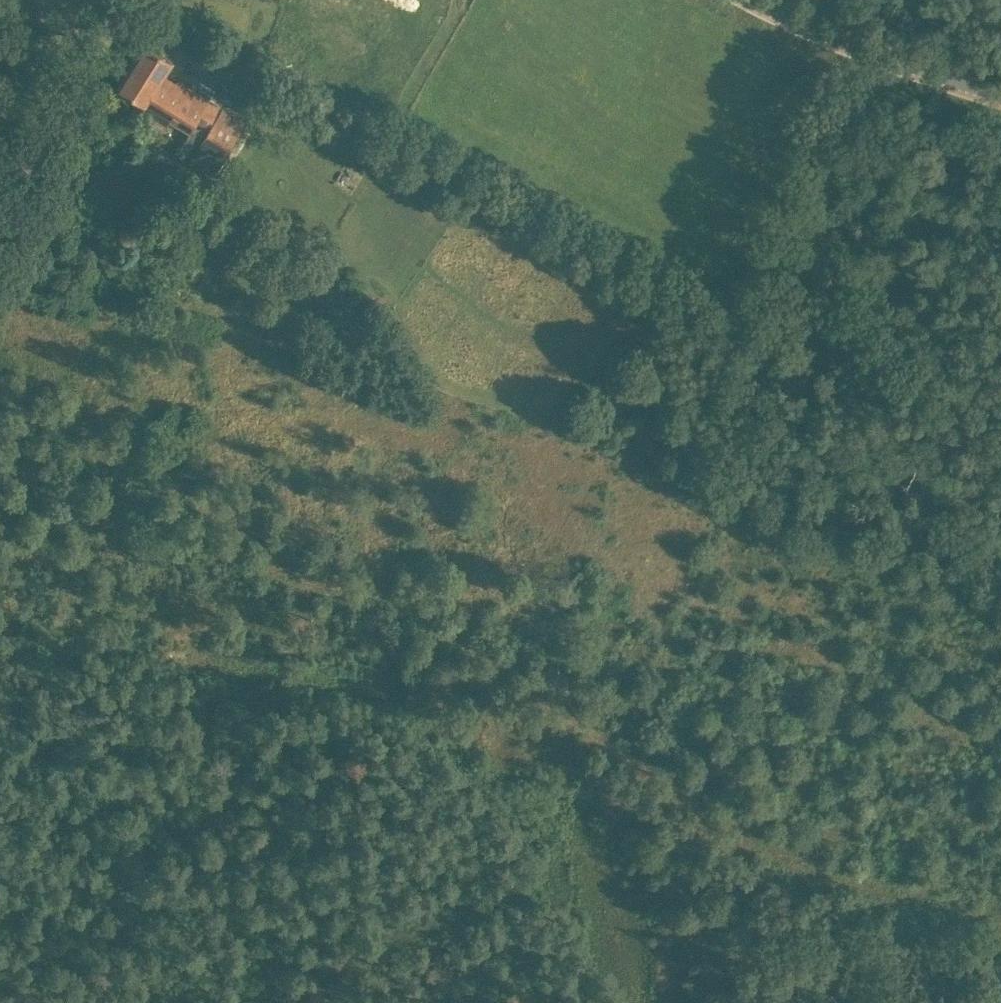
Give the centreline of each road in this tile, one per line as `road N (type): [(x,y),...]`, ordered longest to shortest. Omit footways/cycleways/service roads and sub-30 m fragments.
road 1 (tertiary): [(1000,84),(907,57),(771,0)]

